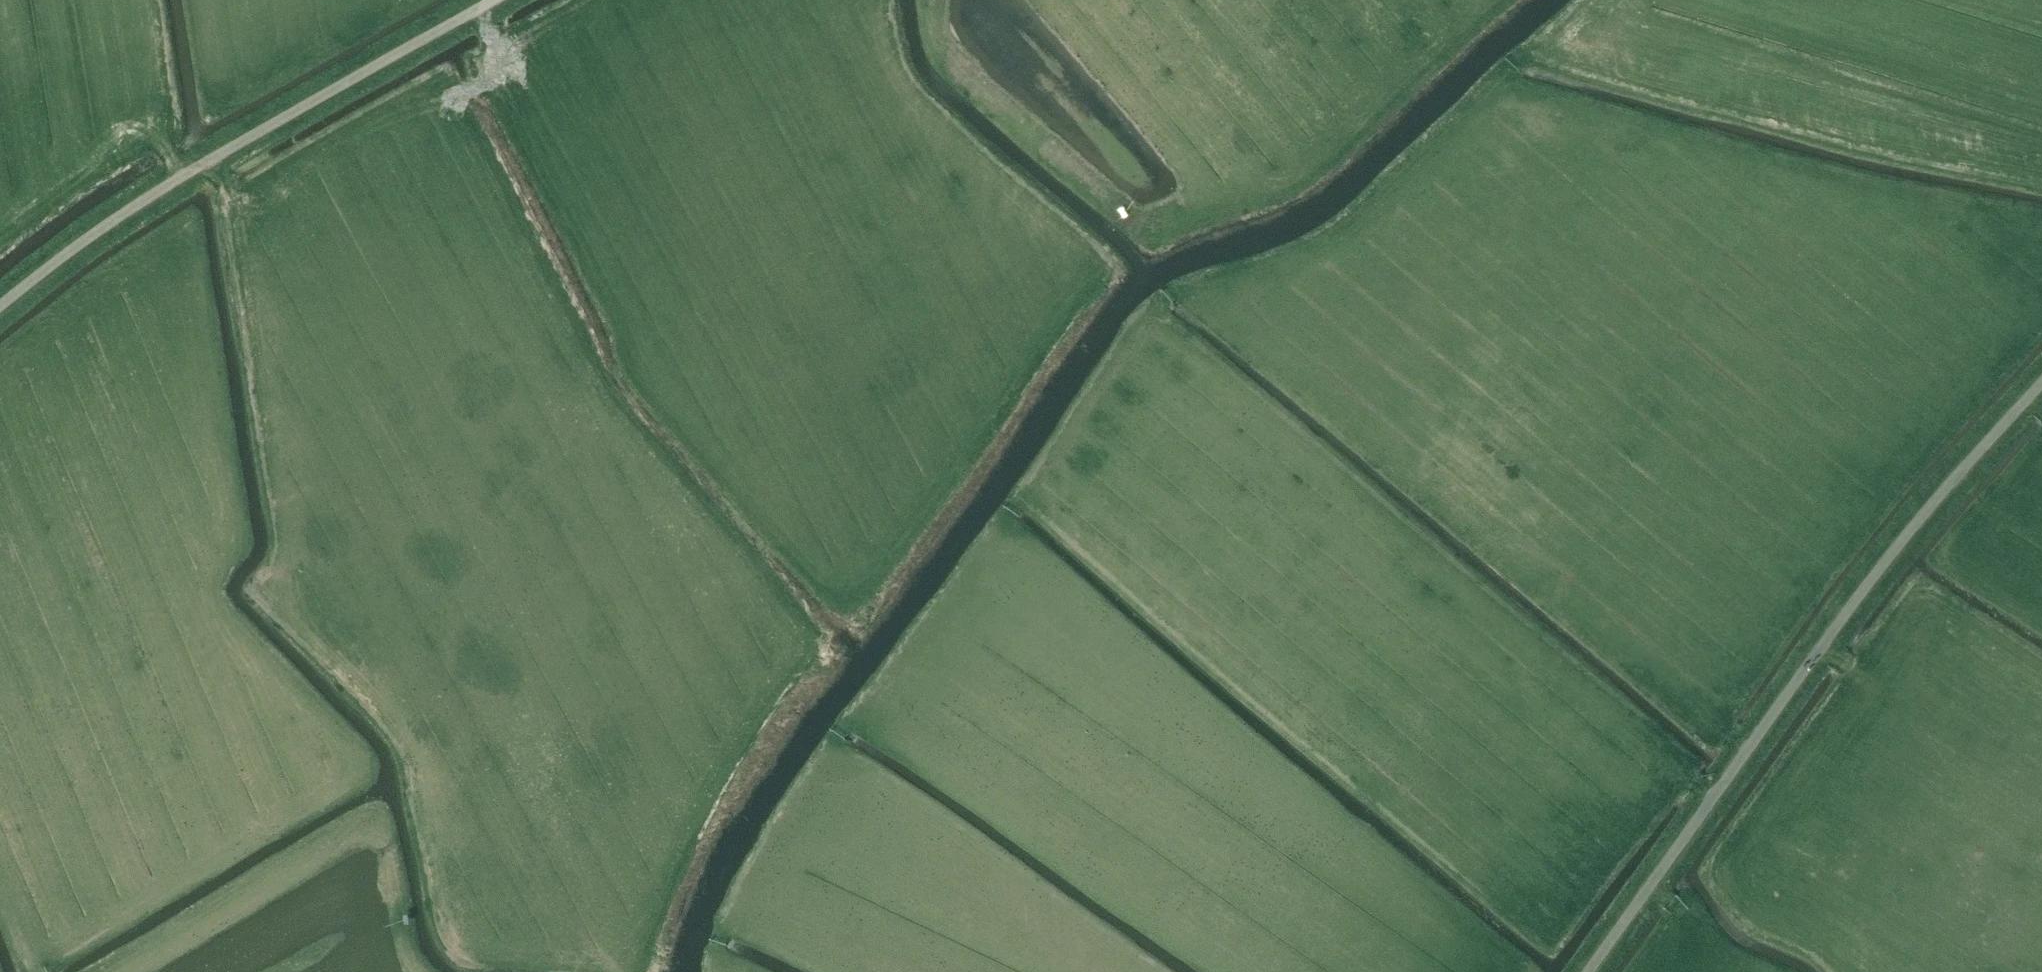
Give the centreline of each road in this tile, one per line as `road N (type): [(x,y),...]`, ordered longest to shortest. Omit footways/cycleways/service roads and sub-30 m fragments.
road 1 (unclassified): [(1589,971),(1906,535),(2041,382)]
road 2 (unclassified): [(0,305),(178,178),(493,0)]

